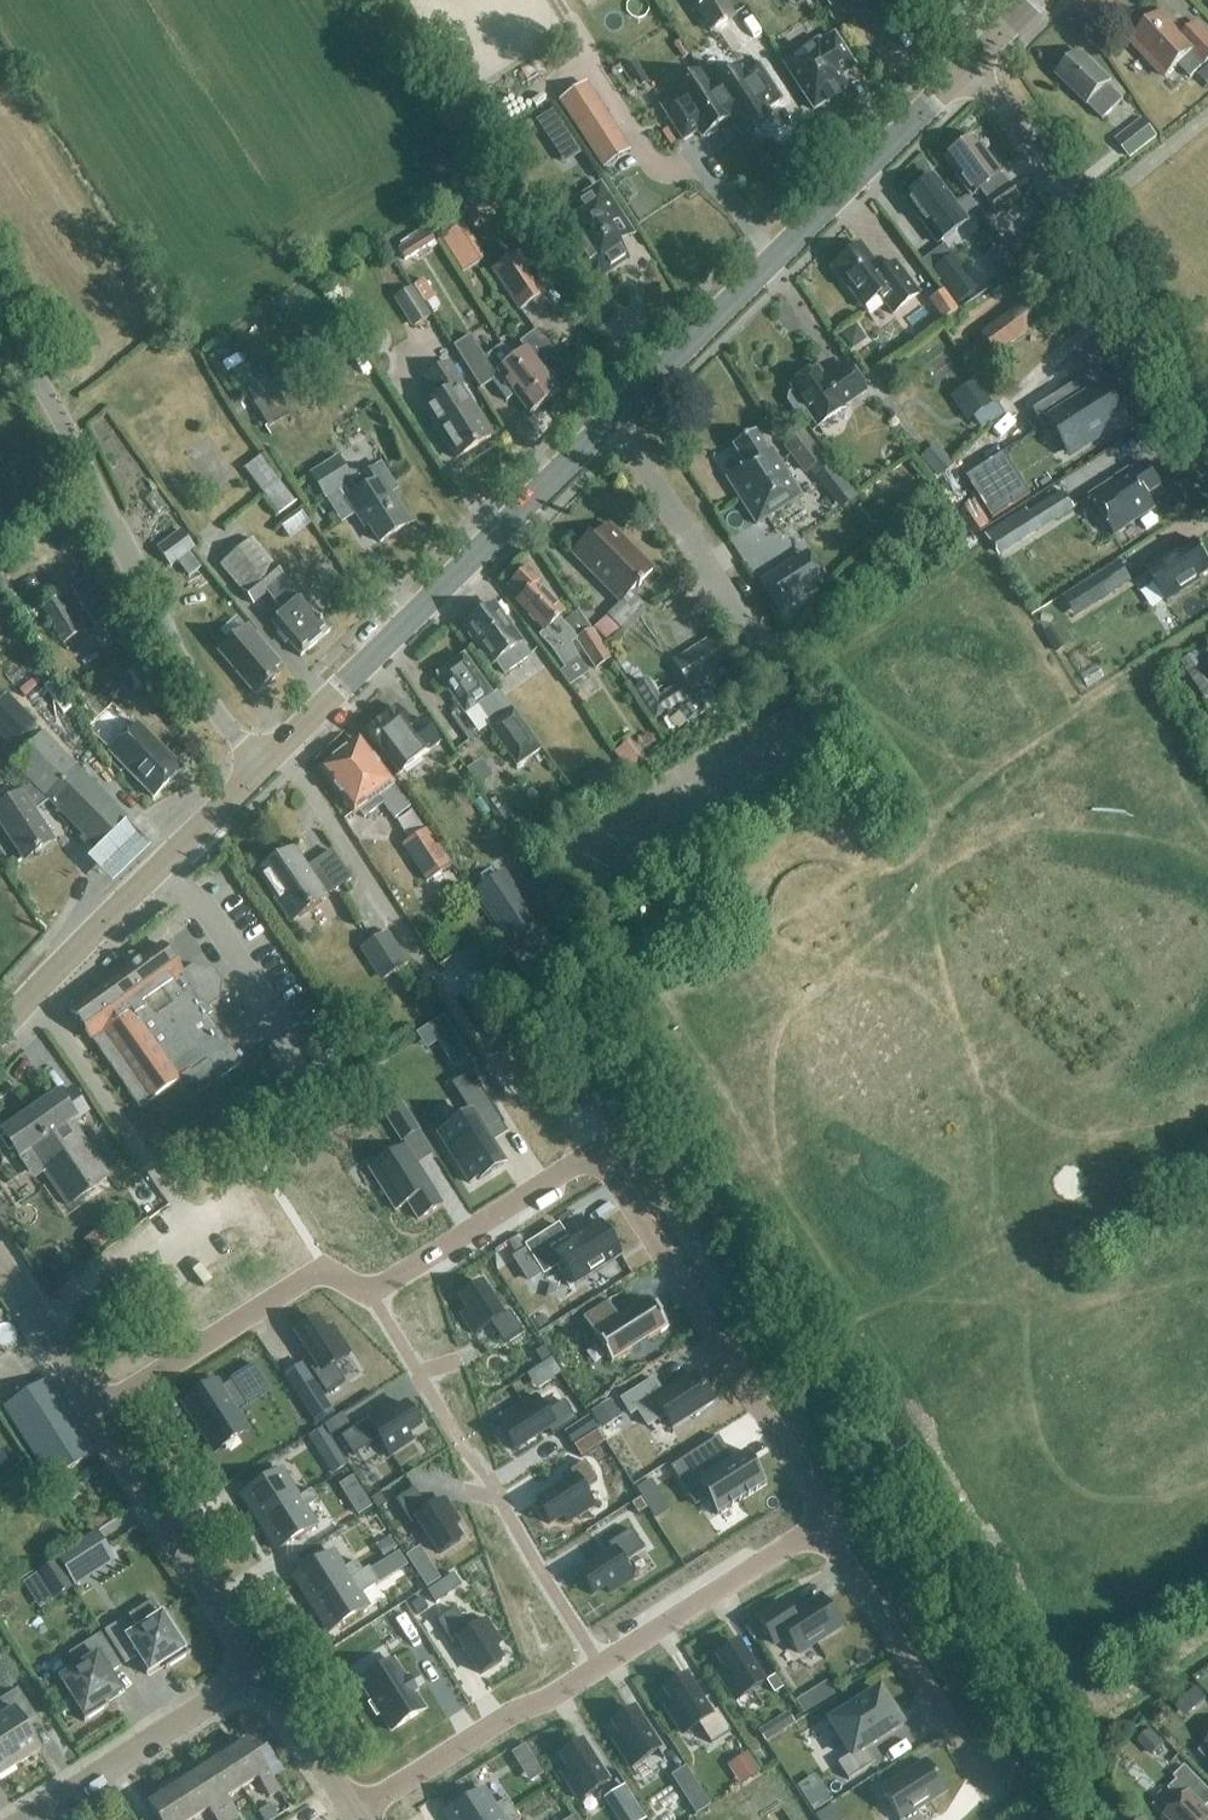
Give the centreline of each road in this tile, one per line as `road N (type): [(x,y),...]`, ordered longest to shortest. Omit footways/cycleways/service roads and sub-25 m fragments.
road 1 (primary): [(264,764),(965,68)]
road 2 (residential): [(369,1293),(596,1151),(820,1501),(820,1526)]
road 3 (unclassified): [(264,764),(188,674),(58,415),(0,320)]
road 4 (unclassified): [(1207,428),(1019,130),(965,68)]
road 5 (primary): [(0,1029),(264,764)]
road 6 (residential): [(820,1526),(997,1801)]
road 7 (residential): [(369,1293),(321,1270),(97,1409)]
road 8 (residential): [(261,1668),(97,1409)]
road 9 (residential): [(354,1813),(600,1665)]
road 10 (residential): [(25,1819),(261,1668)]
road 11 (residential): [(600,1665),(820,1526)]
road 12 (residential): [(600,1665),(499,1499)]
road 13 (residential): [(97,1409),(0,1261)]
road 14 (residential): [(354,1813),(261,1668)]
road 15 (residential): [(499,1499),(419,1373)]

